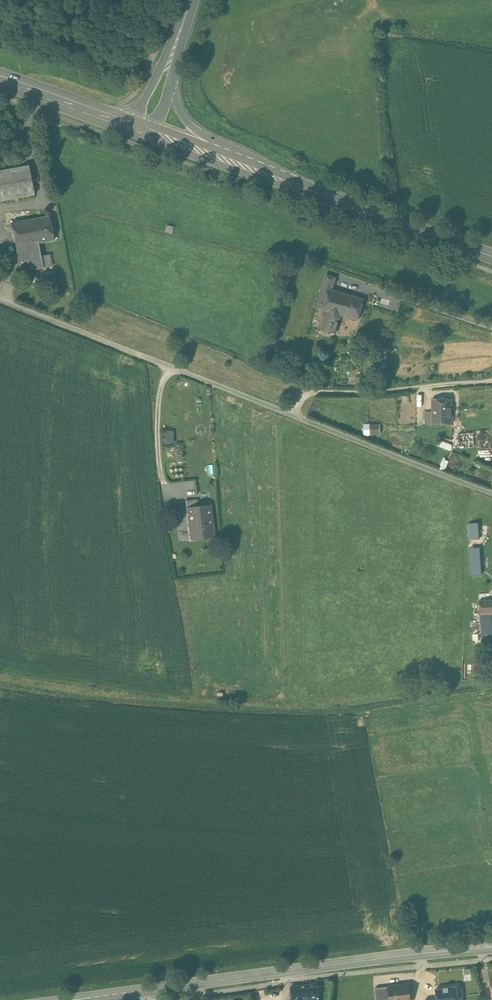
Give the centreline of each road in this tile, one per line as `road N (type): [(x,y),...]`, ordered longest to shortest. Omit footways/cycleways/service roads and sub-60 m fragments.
road 1 (unclassified): [(491,494),(0,299)]
road 2 (secondary): [(83,999),(491,946)]
road 3 (primary): [(234,161),(491,255)]
road 4 (track): [(491,381),(305,391),(295,415)]
road 5 (primary): [(0,77),(130,124)]

